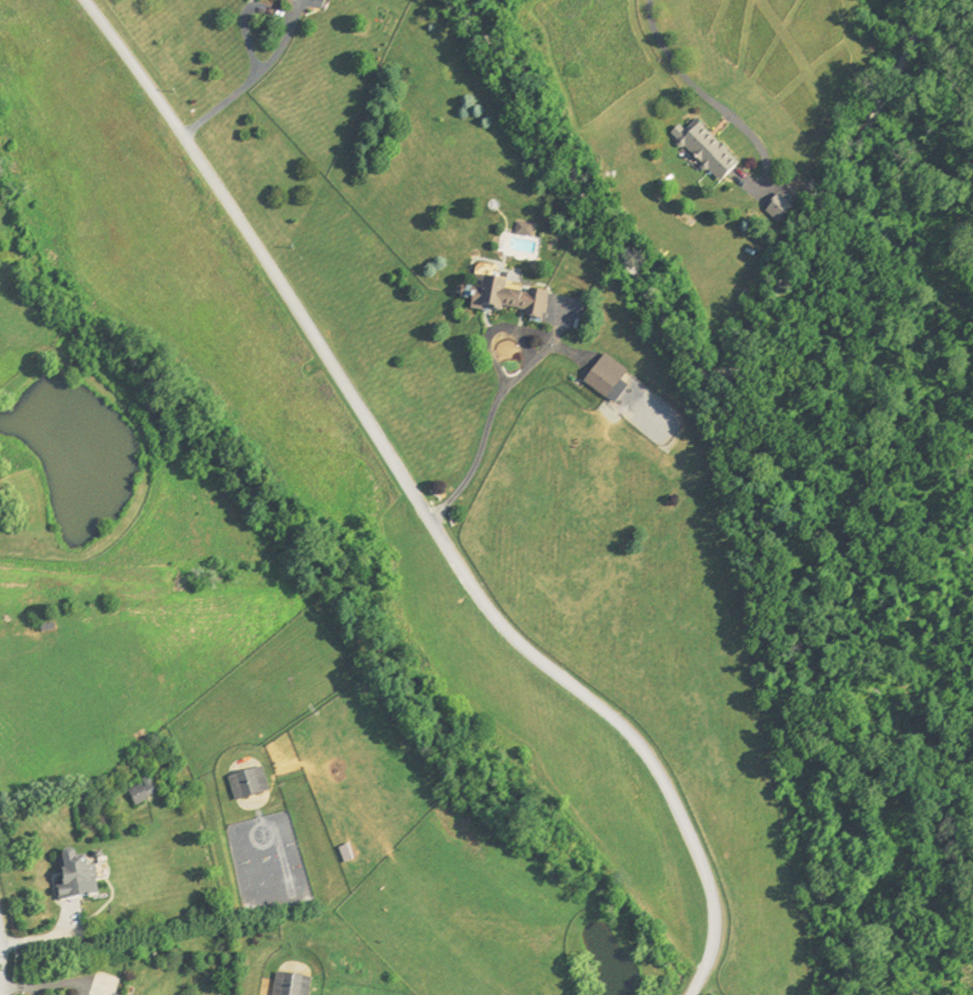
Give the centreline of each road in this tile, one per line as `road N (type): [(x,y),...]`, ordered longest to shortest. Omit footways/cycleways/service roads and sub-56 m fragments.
road 1 (residential): [(85,0),(277,276),(494,623),(614,724),(650,766),(716,914),(715,943),(693,994)]
road 2 (residential): [(934,0),(744,352),(715,377),(696,370),(679,345),(460,0)]

